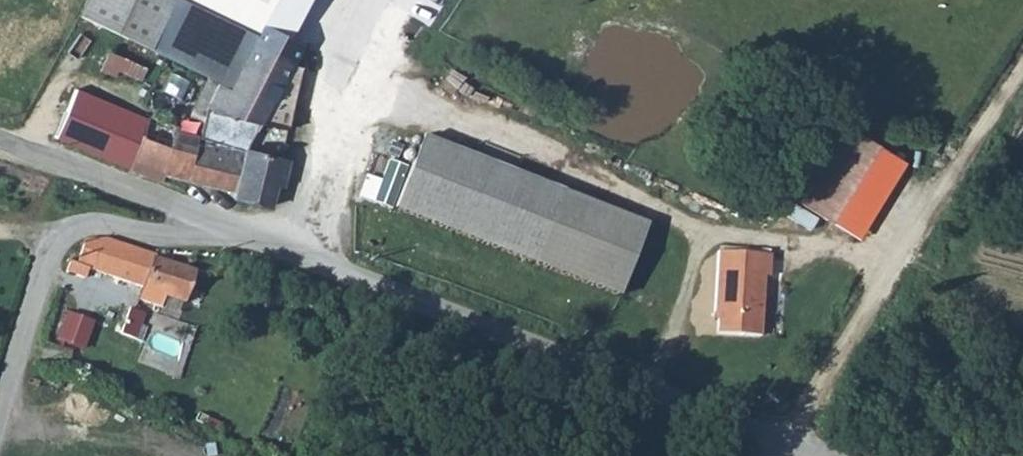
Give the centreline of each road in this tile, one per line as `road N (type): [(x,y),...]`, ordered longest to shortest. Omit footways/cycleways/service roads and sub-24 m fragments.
road 1 (unclassified): [(218,224),(646,393)]
road 2 (unclassified): [(784,445),(1022,70)]
road 3 (track): [(536,158),(708,241),(794,243),(868,224),(915,238)]
road 4 (unclassified): [(218,224),(184,238),(69,229),(48,254),(0,417)]
road 5 (unclassified): [(0,139),(218,224)]
road 6 (residential): [(646,393),(708,241)]
road 7 (unclassified): [(646,393),(784,445)]

